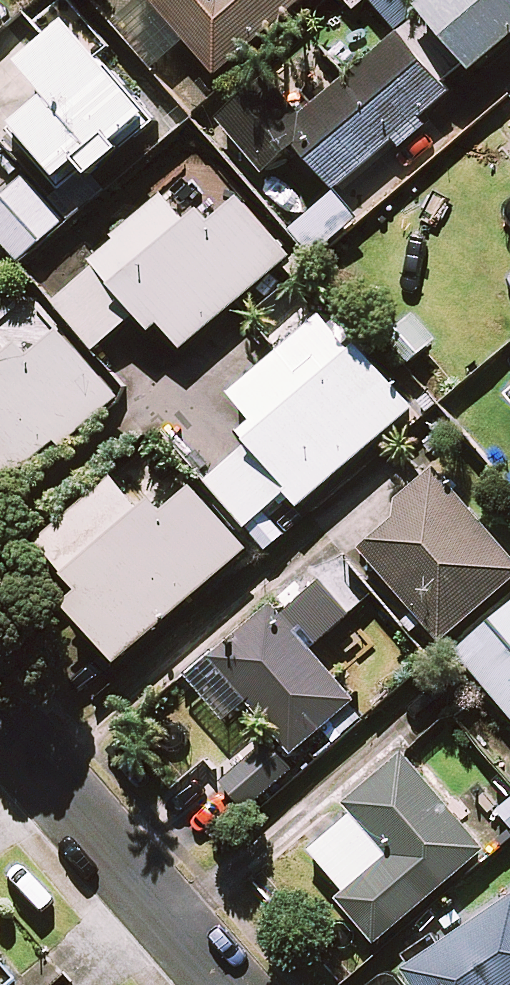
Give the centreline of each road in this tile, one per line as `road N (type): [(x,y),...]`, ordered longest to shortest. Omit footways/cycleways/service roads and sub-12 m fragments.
road 1 (residential): [(216,984),(0,731)]

